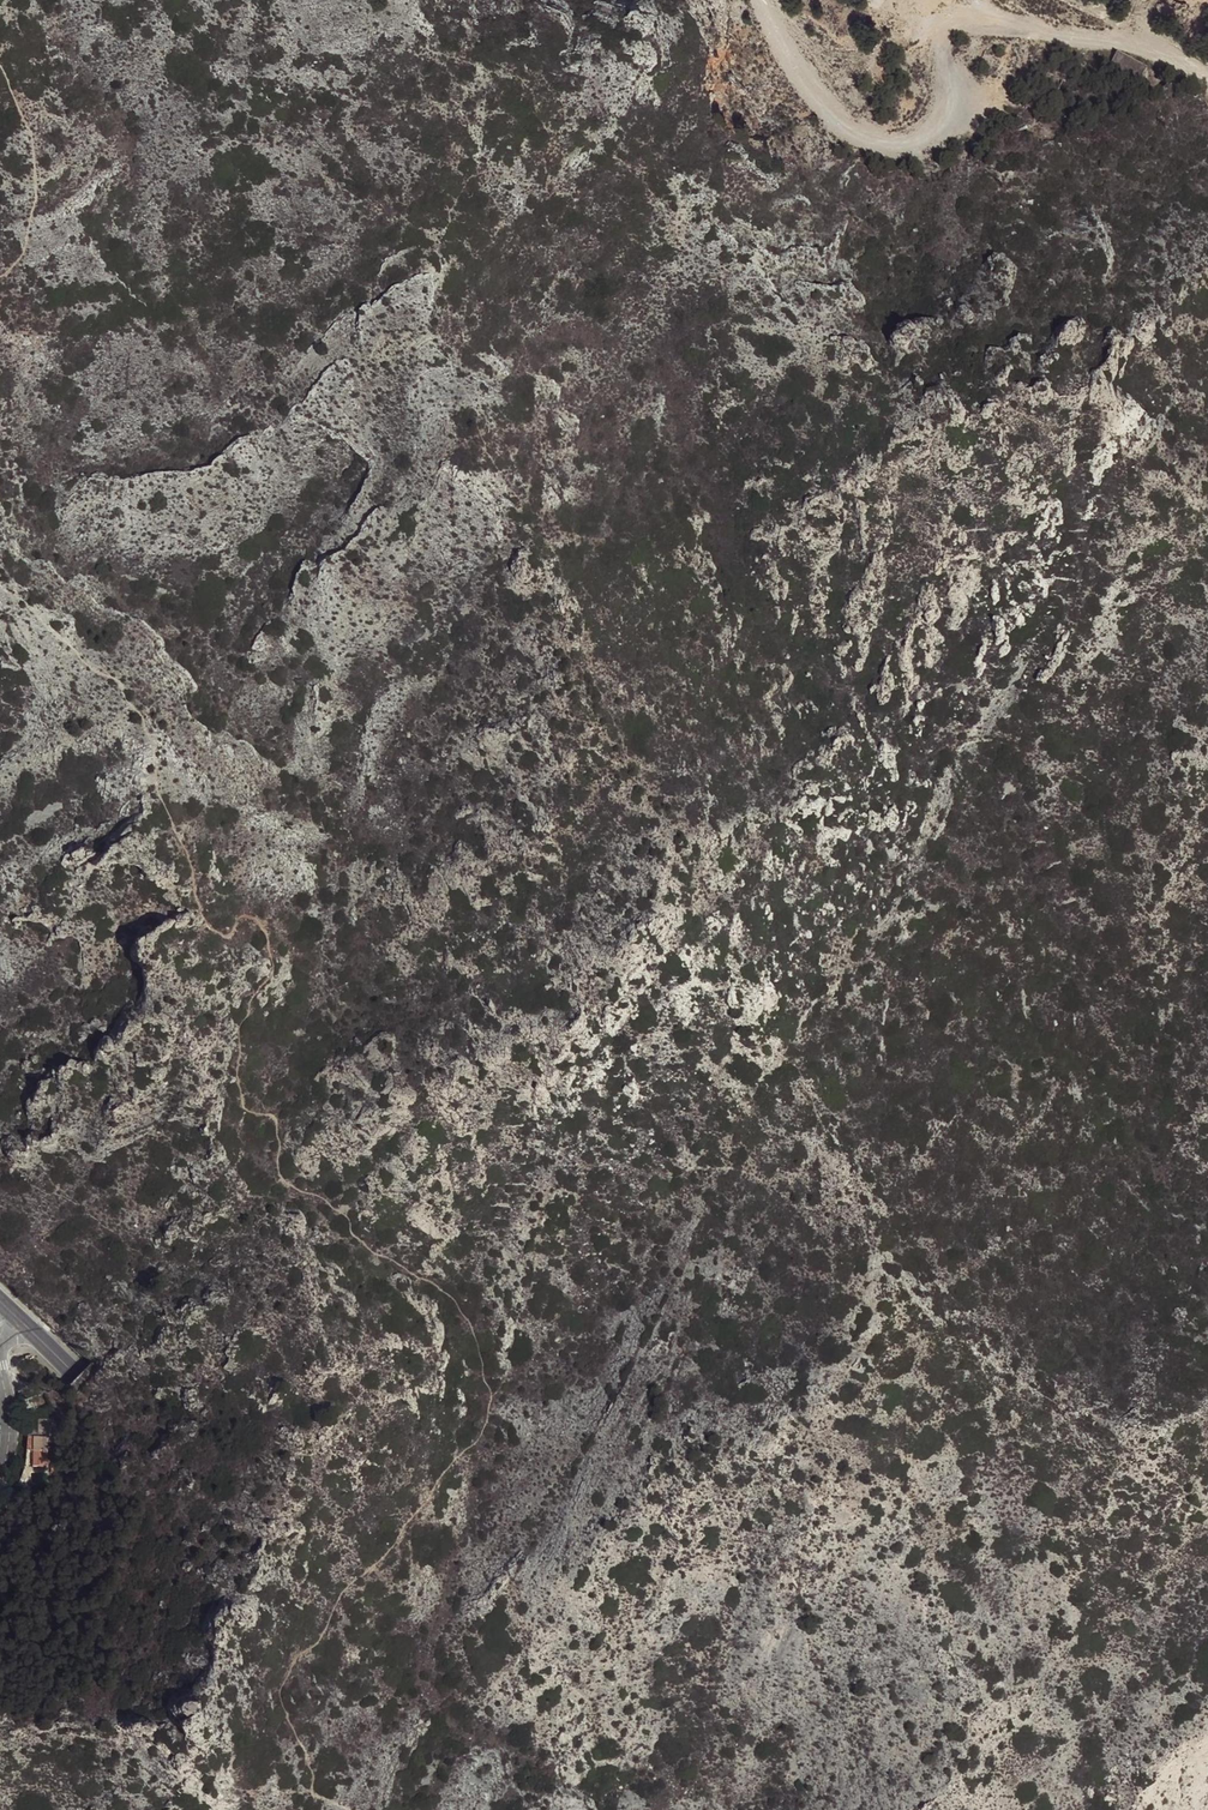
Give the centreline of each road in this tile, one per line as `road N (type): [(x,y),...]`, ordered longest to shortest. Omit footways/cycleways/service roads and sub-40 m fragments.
road 1 (primary): [(8,1307),(539,1809)]
road 2 (track): [(1207,81),(1134,43),(995,18),(962,23),(945,41),(962,107),(934,137),(890,144),(832,115),(786,52),(765,0)]

